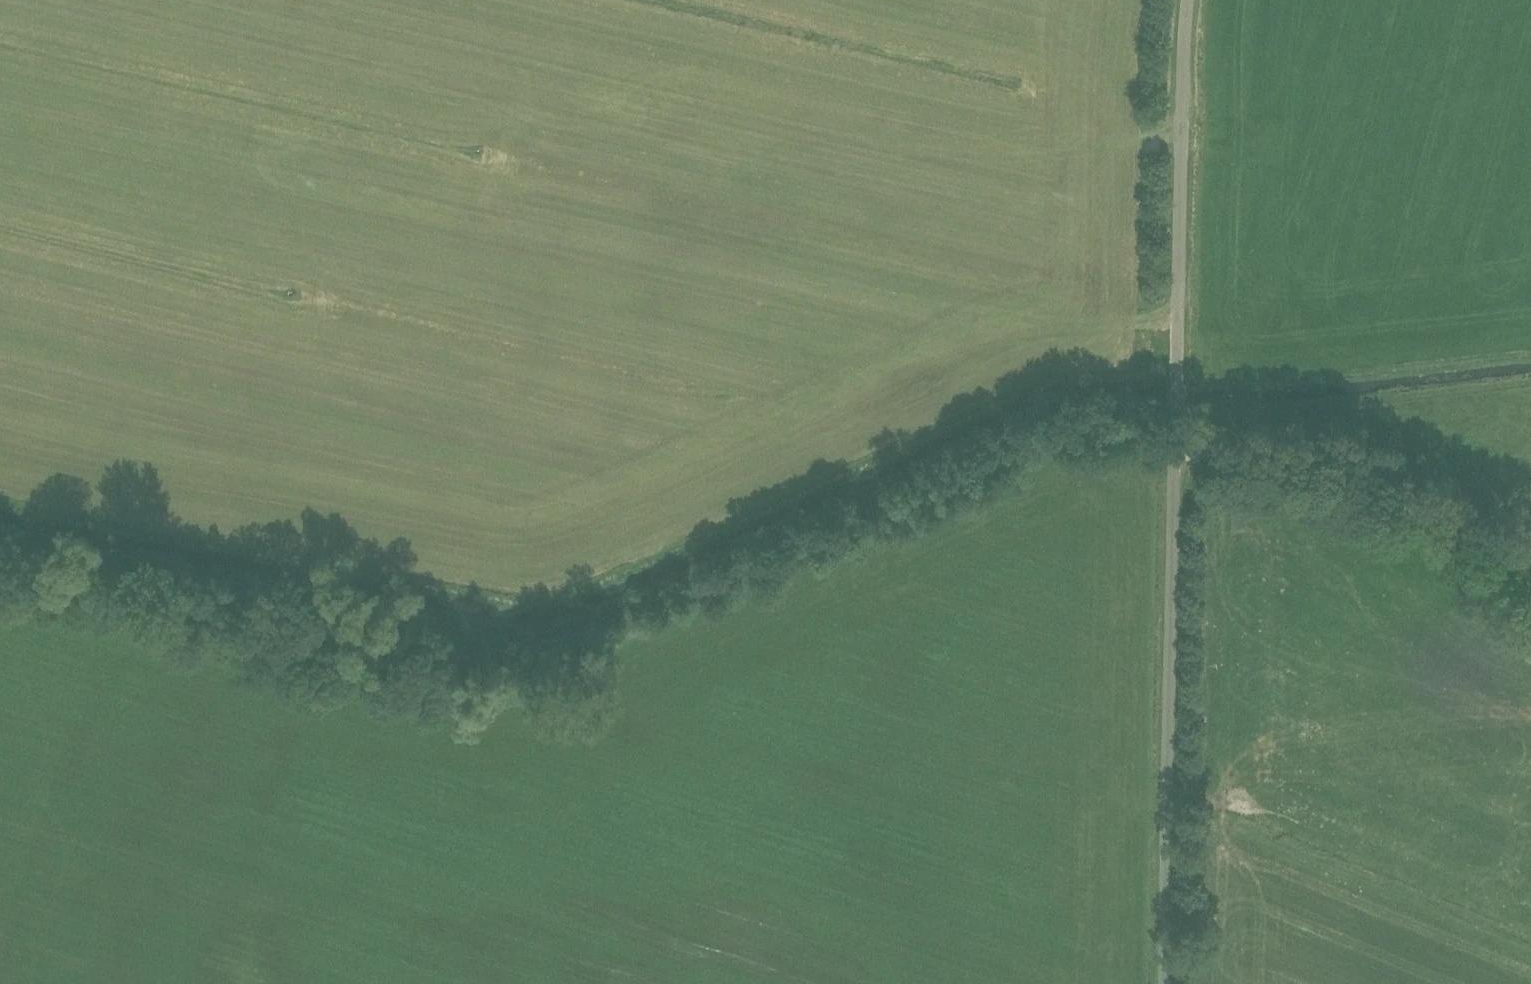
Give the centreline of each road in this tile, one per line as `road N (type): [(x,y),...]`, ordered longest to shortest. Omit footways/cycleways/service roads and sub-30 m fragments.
road 1 (unclassified): [(1167,983),(1175,451)]
road 2 (unclassified): [(1175,451),(1191,0)]
road 3 (unclassified): [(1524,551),(1325,457),(1285,447),(1175,451)]

